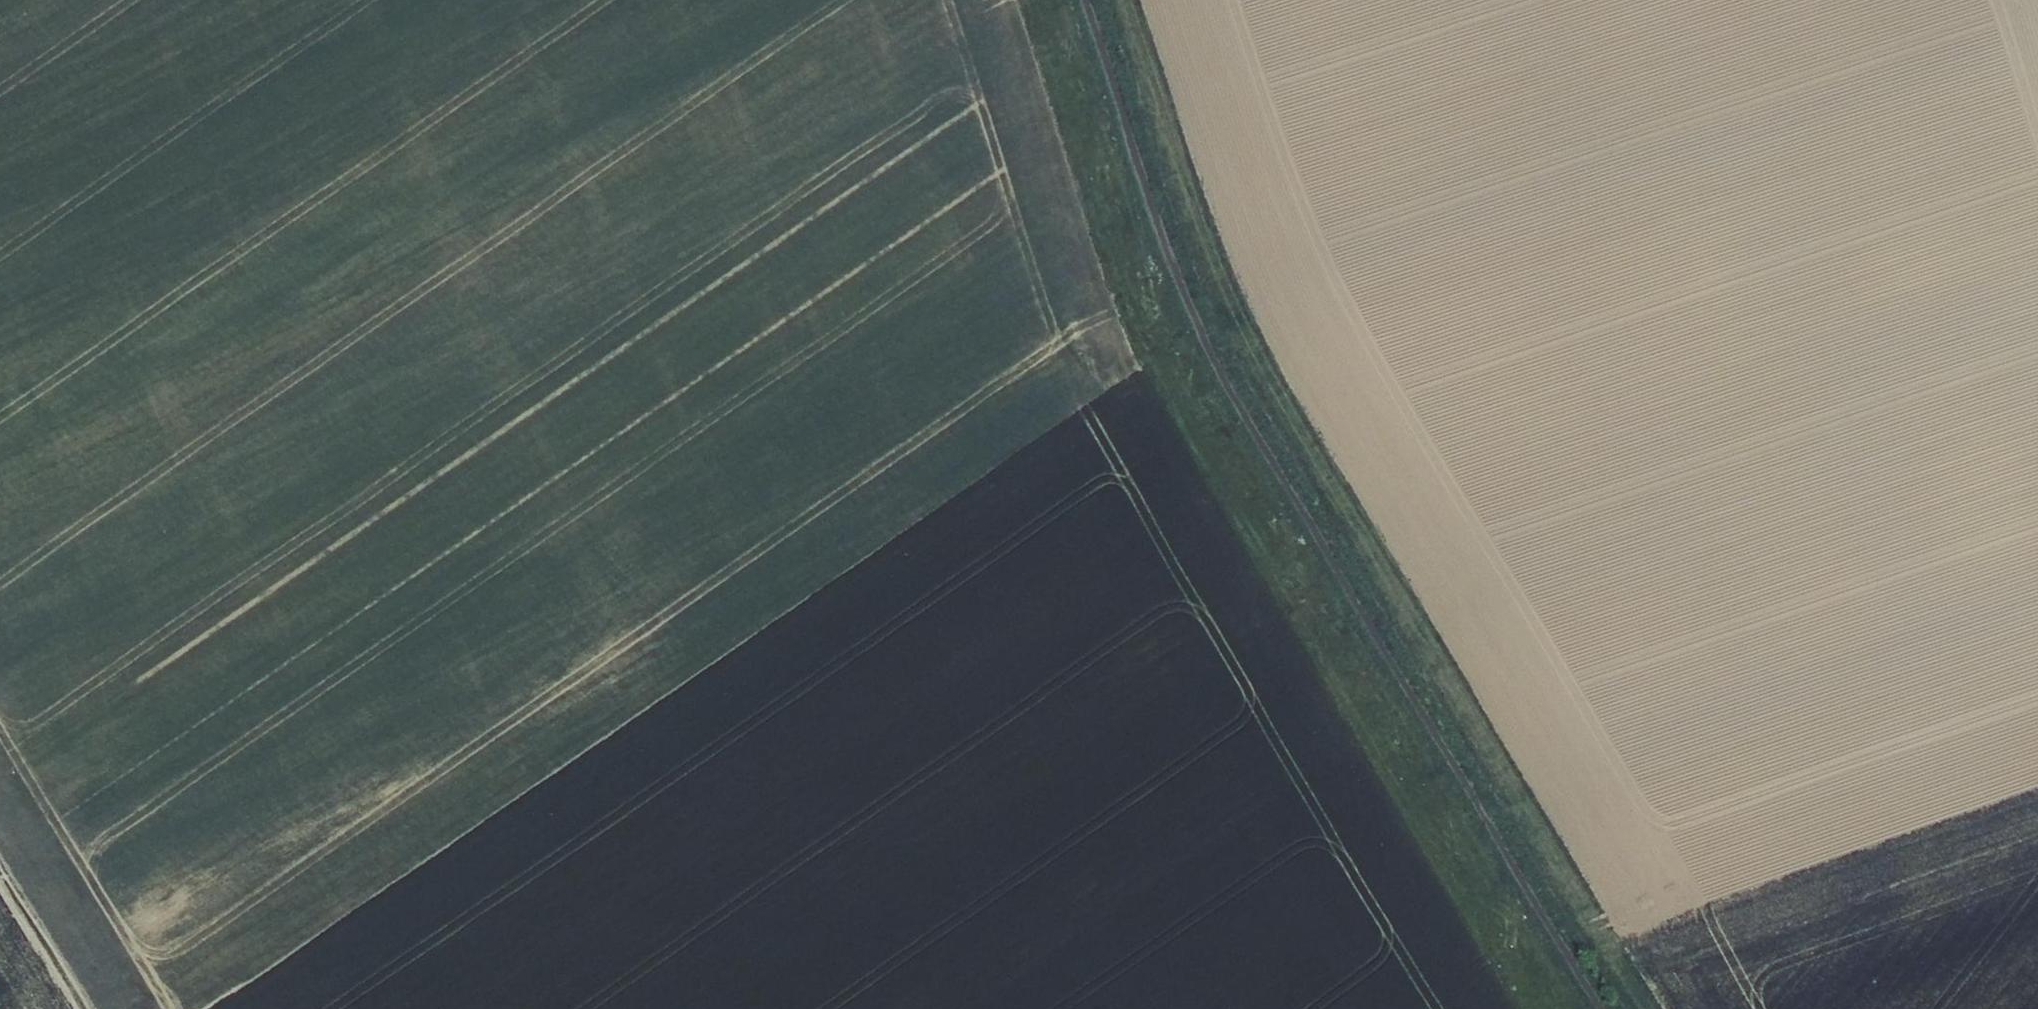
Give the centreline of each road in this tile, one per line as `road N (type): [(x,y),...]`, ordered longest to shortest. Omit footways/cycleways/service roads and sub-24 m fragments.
road 1 (track): [(0,868),(85,1008)]

